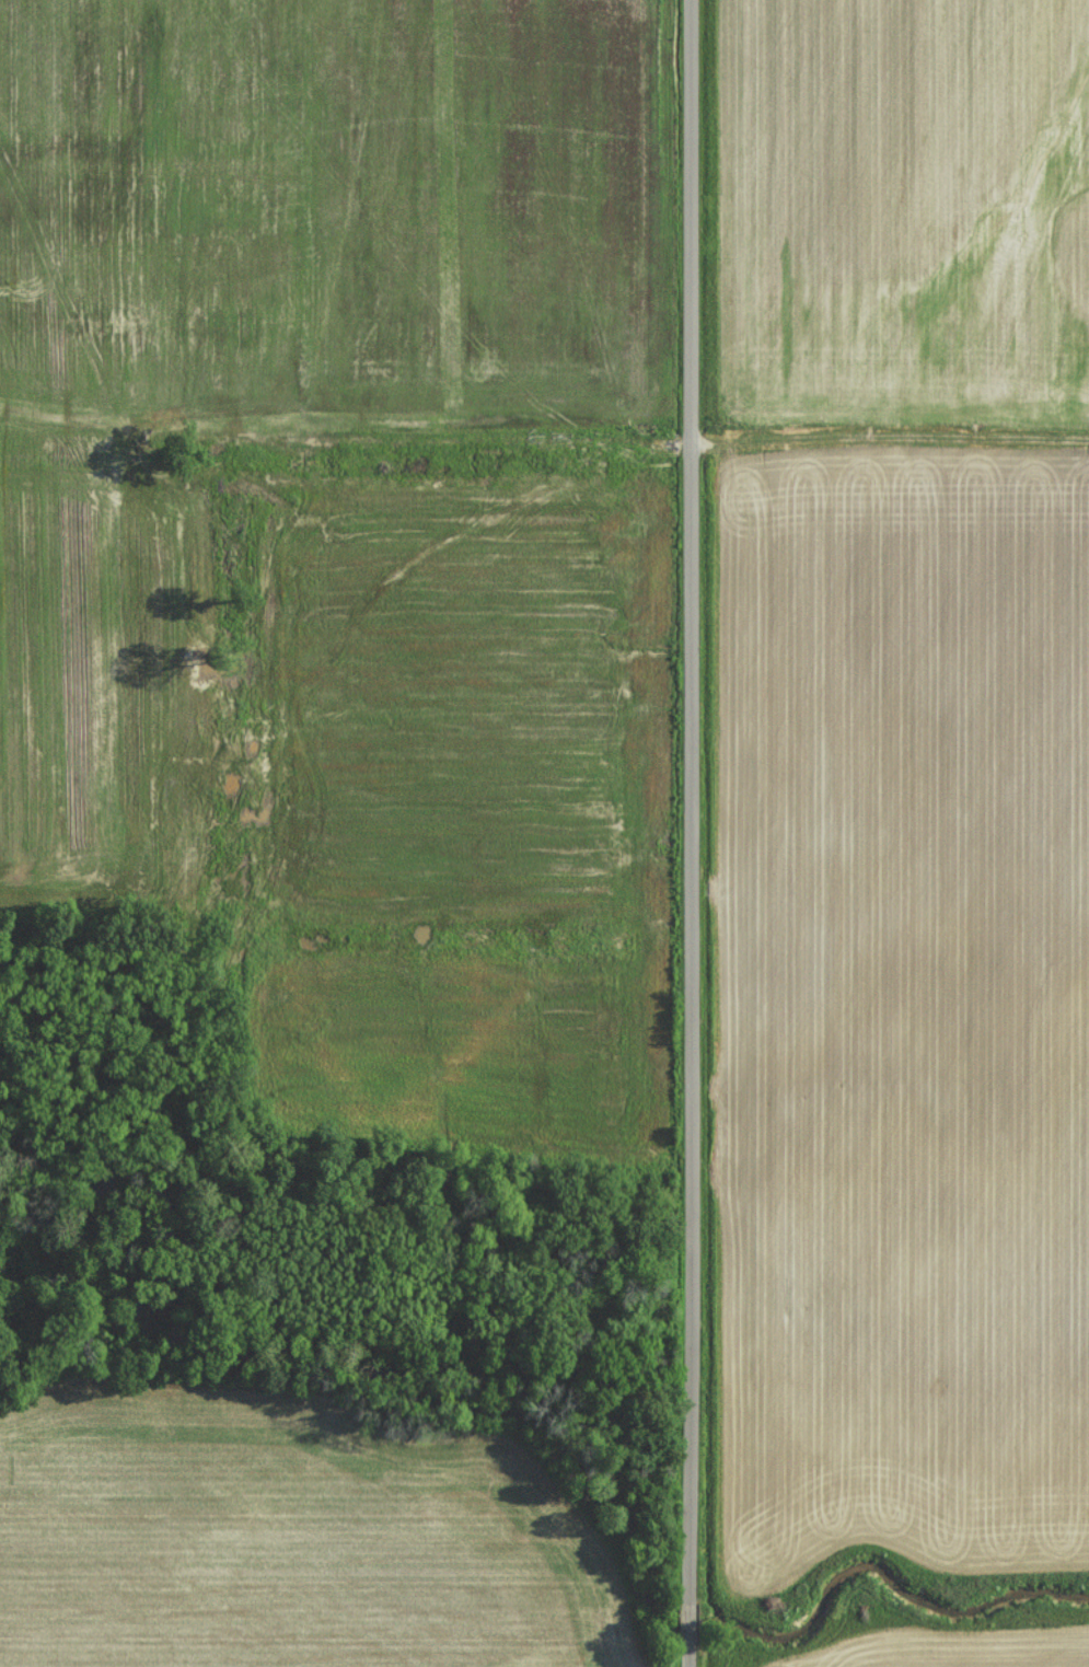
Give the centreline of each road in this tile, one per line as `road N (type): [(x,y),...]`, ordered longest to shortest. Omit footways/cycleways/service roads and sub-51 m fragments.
road 1 (tertiary): [(687,1604),(688,0)]

